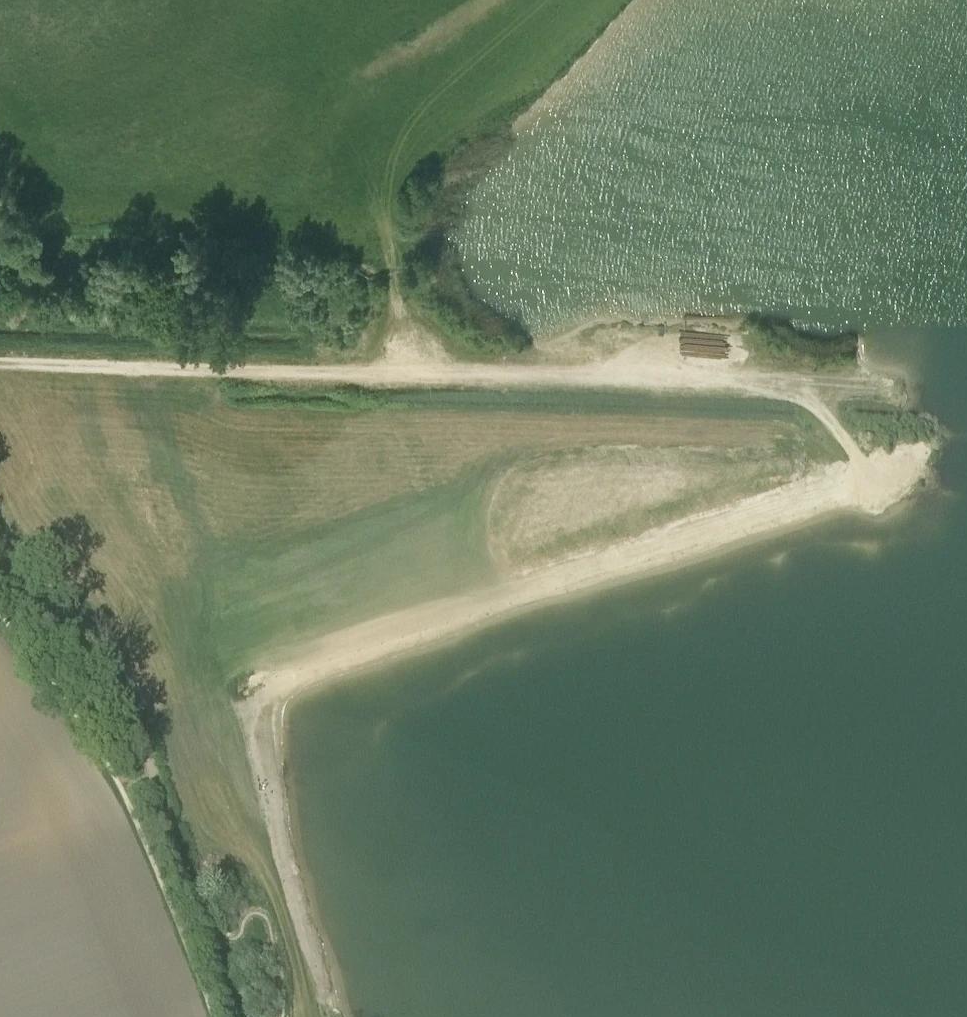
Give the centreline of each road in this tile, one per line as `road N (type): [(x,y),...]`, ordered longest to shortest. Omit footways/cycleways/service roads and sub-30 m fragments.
road 1 (track): [(196,930),(138,772),(84,563),(38,487),(0,453)]
road 2 (track): [(0,363),(189,366)]

